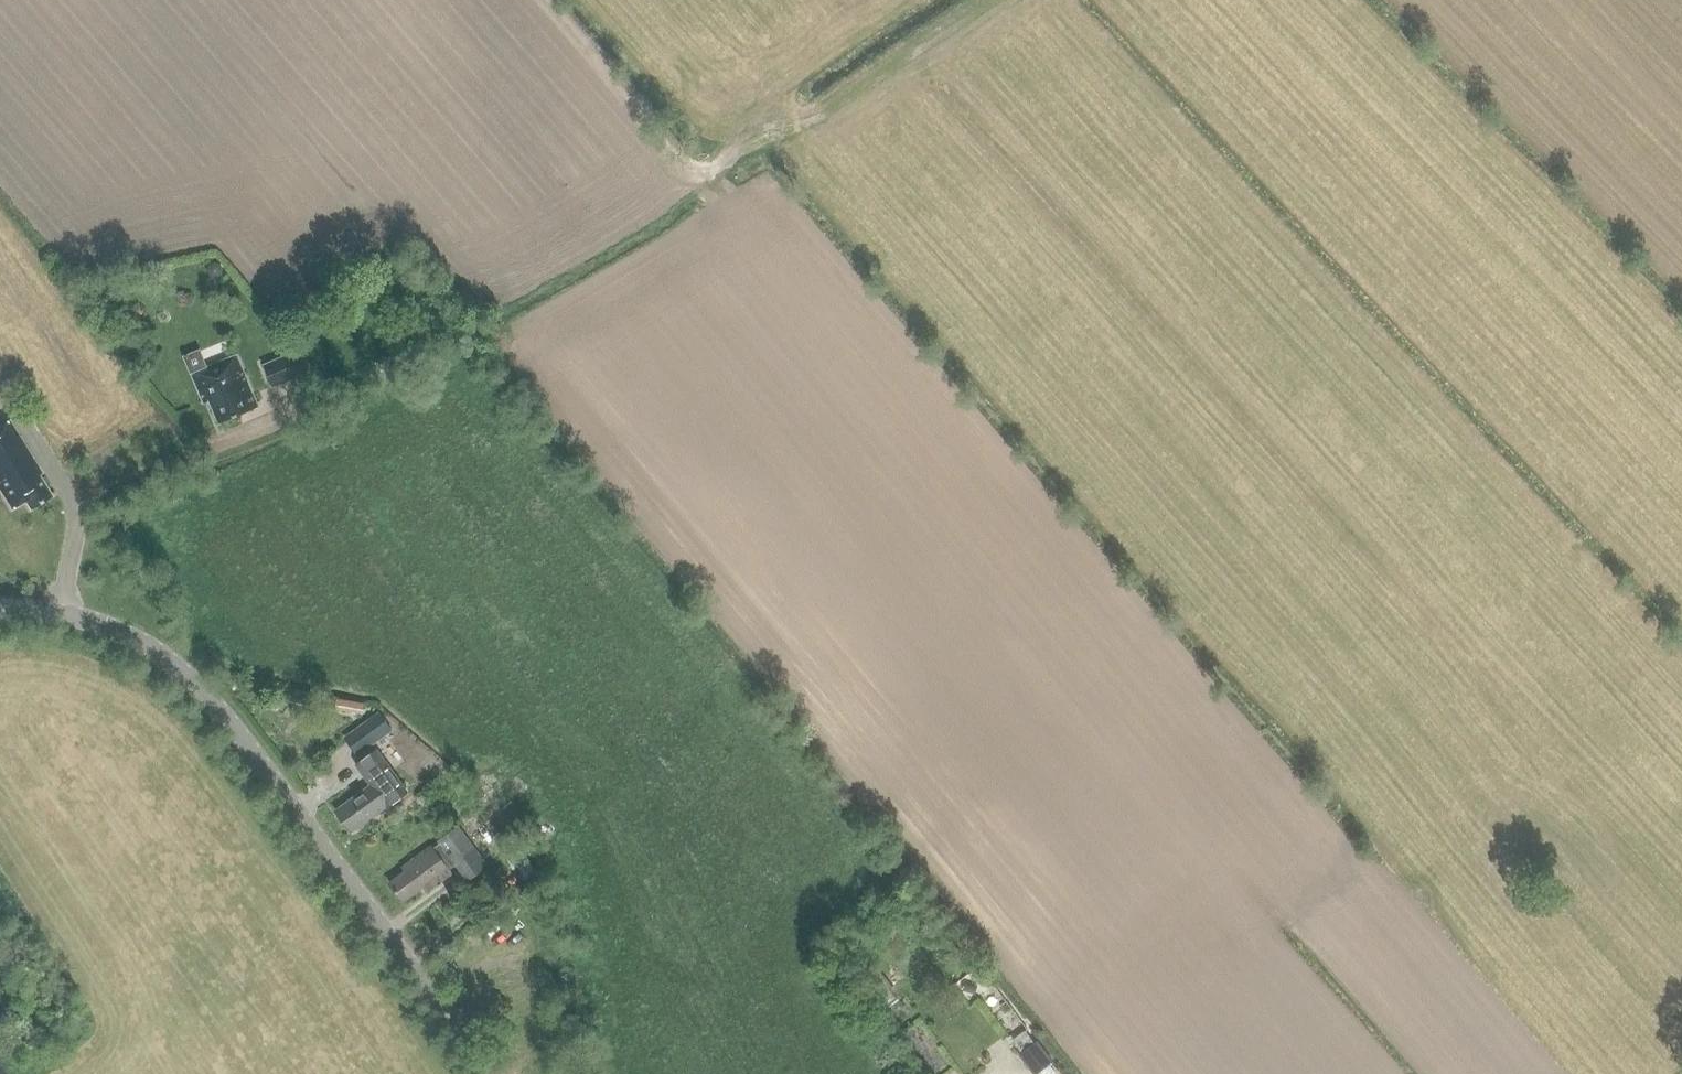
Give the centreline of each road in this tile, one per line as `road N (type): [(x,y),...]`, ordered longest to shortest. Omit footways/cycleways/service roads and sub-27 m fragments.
road 1 (tertiary): [(485,1073),(186,675),(133,635),(71,609),(0,607)]

